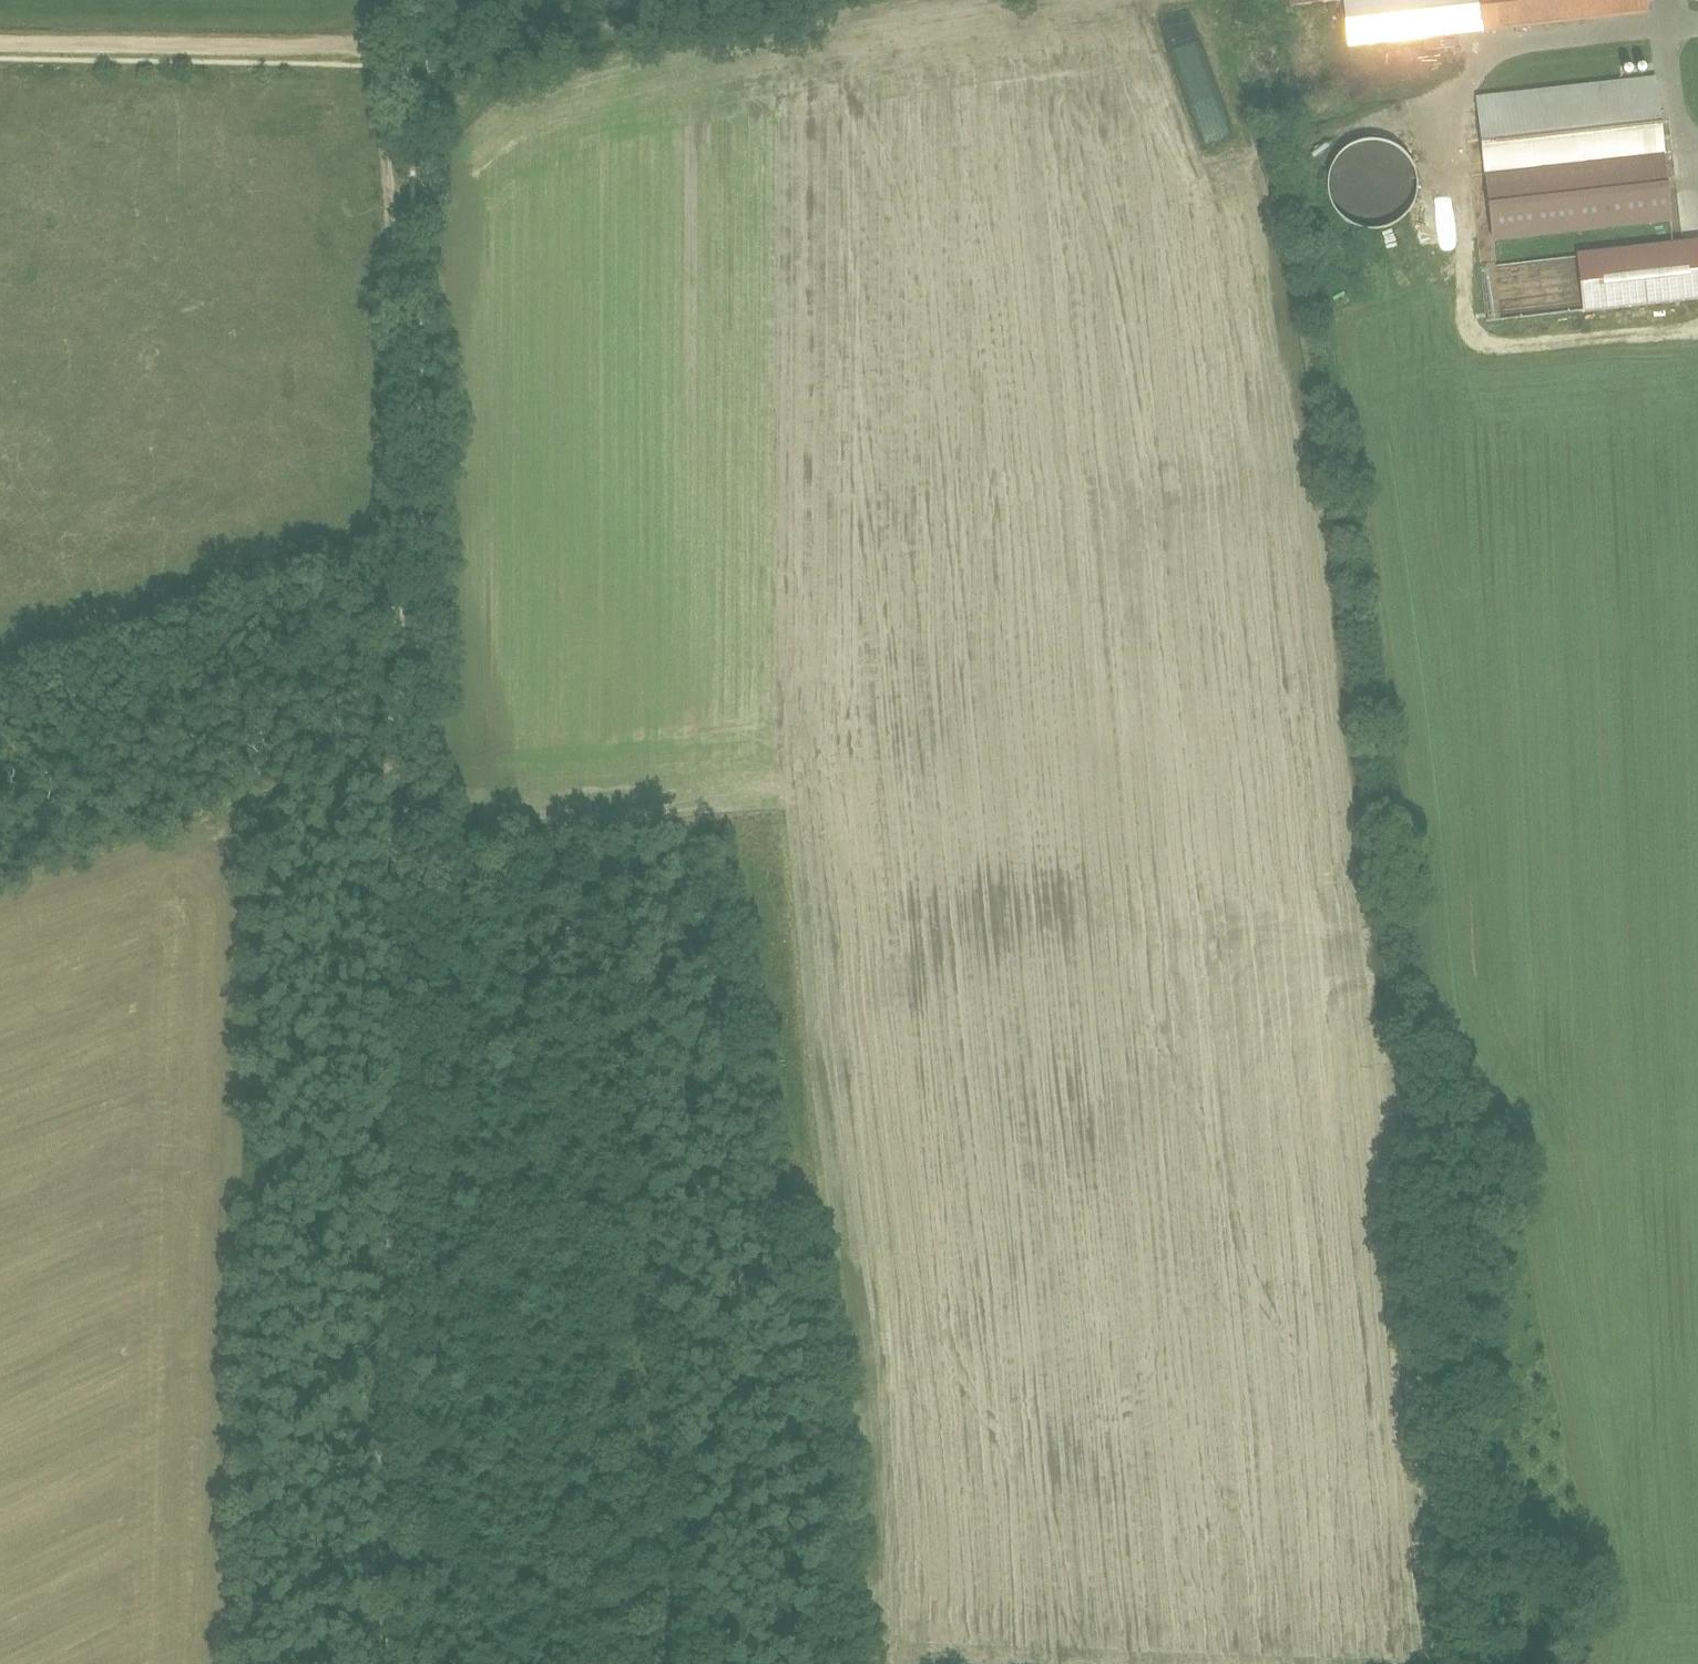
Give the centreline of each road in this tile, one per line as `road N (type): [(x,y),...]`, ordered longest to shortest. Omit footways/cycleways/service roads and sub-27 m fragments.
road 1 (track): [(381,1663),(407,757),(396,47),(381,0)]
road 2 (track): [(0,43),(407,46)]

